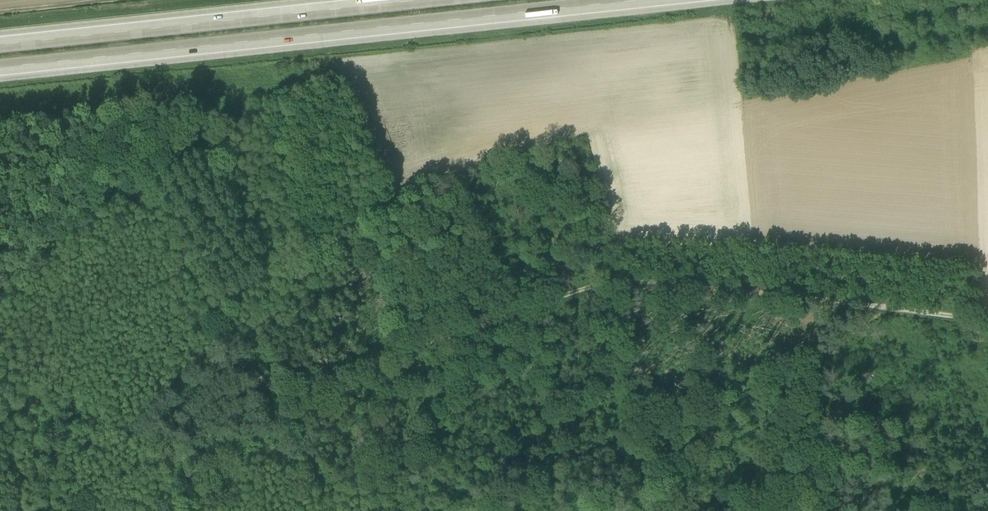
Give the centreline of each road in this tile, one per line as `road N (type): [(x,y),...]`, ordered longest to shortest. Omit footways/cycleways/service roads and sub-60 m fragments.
road 1 (track): [(0,281),(128,193),(142,197),(280,391),(624,279),(987,318)]
road 2 (motorway): [(0,68),(646,0)]
road 3 (track): [(523,510),(0,408)]
road 4 (motorway): [(428,0),(0,45)]
road 5 (track): [(453,334),(396,209)]
road 6 (track): [(0,13),(120,0)]

